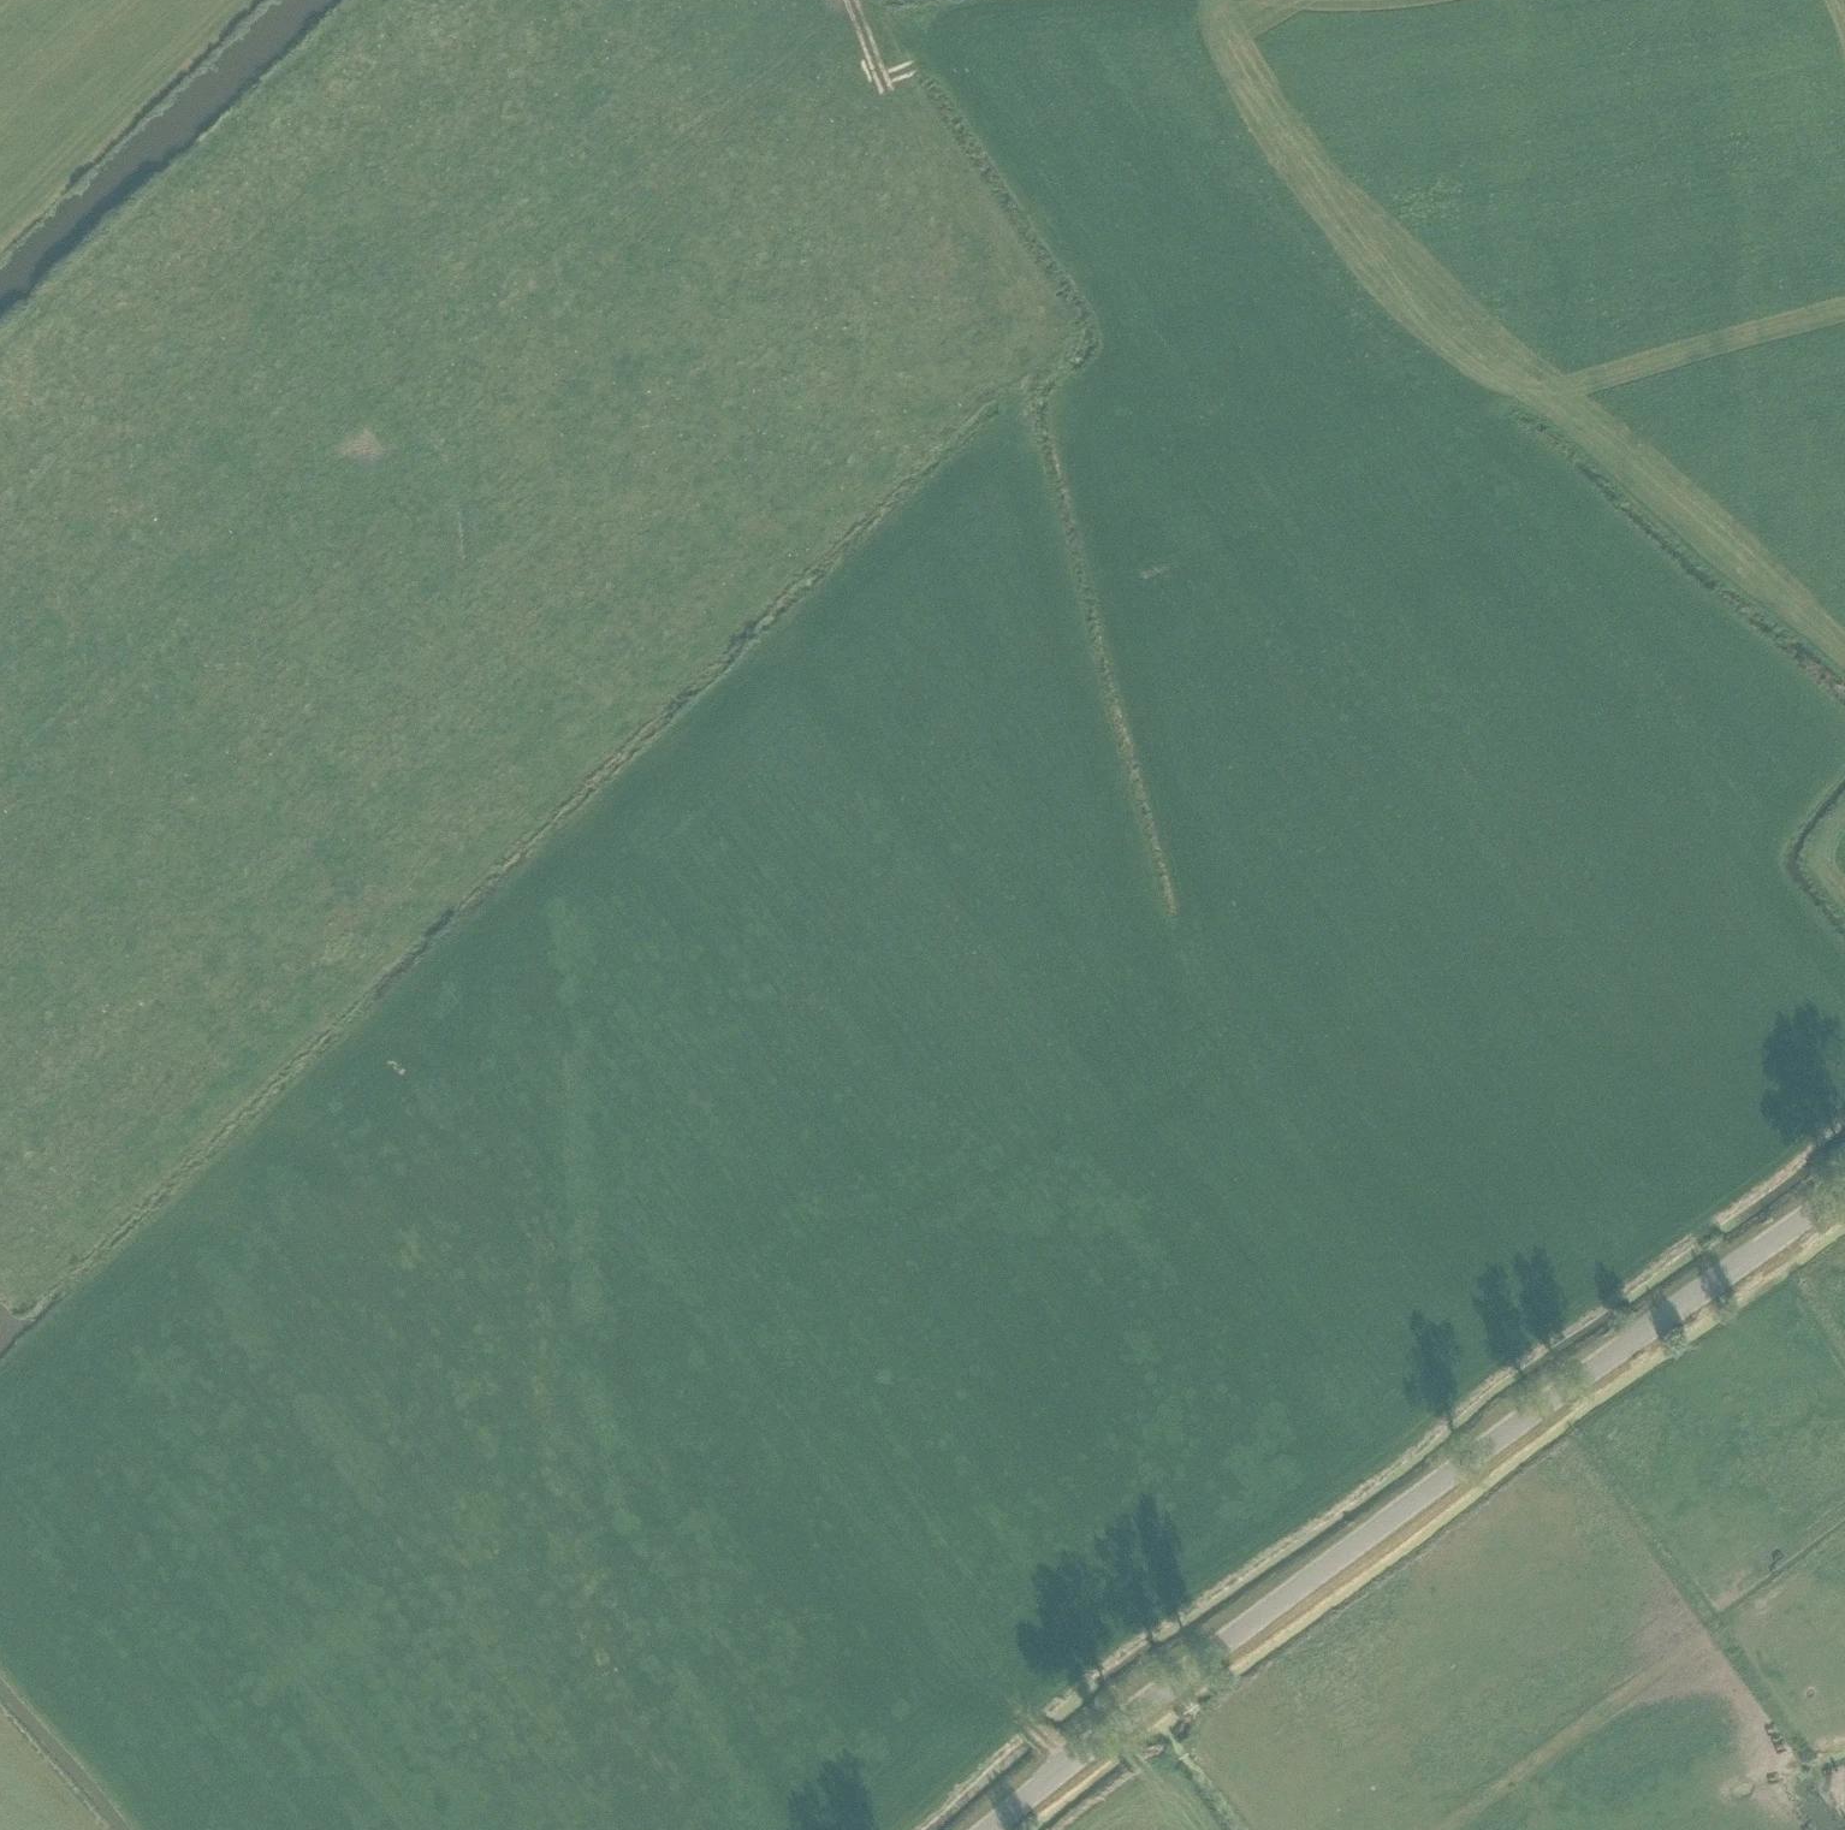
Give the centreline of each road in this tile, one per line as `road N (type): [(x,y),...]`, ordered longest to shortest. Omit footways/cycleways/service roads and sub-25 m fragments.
road 1 (tertiary): [(990,1829),(1231,1638),(1844,1191)]

